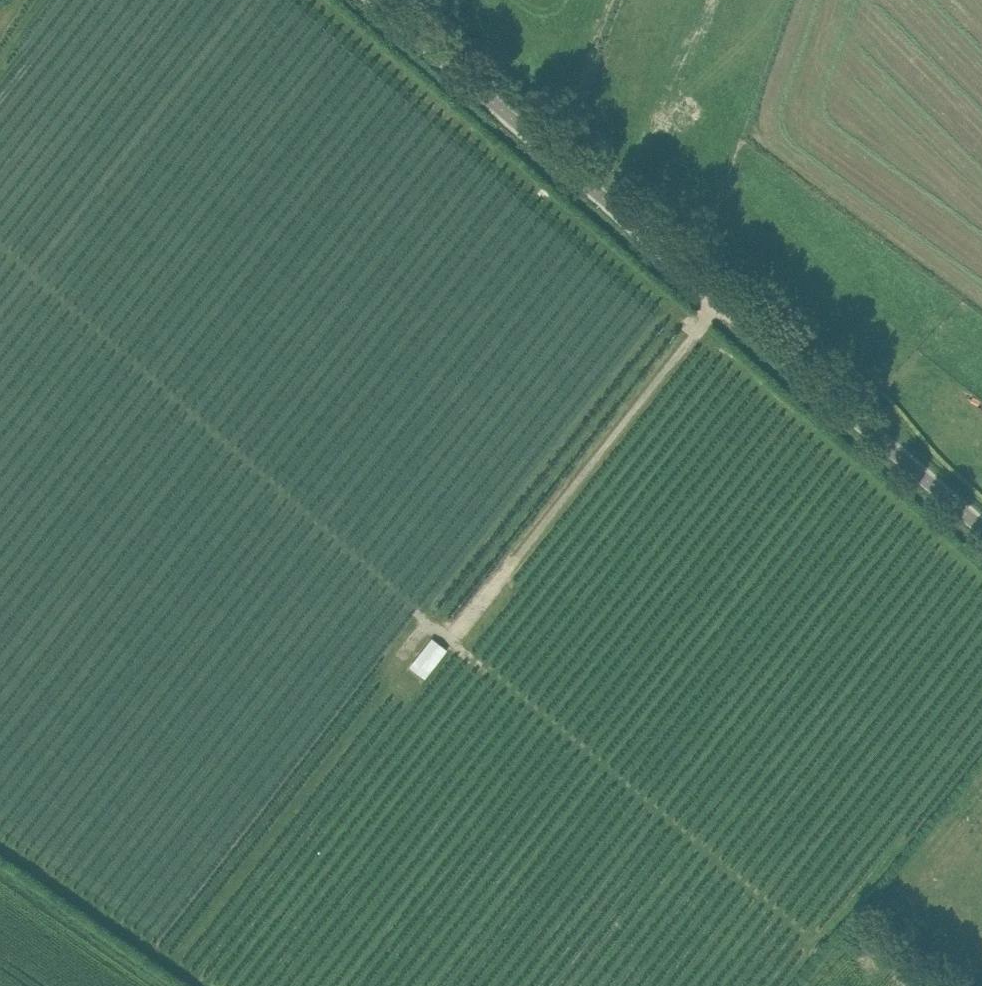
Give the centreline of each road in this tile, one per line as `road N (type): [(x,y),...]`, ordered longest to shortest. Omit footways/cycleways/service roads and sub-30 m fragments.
road 1 (unclassified): [(981,523),(373,0)]

